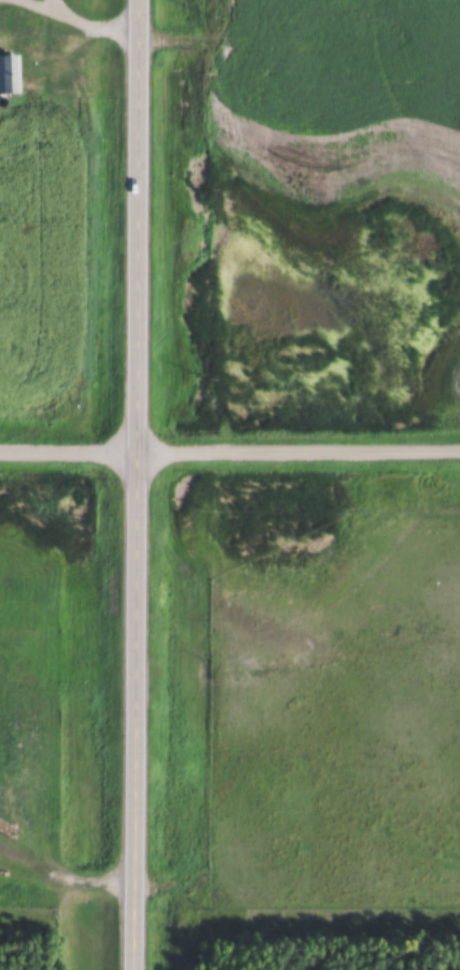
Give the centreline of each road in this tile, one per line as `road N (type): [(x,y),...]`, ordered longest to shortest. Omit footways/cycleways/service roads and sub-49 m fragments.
road 1 (secondary): [(137,969),(142,0)]
road 2 (residential): [(459,449),(0,453)]
road 3 (track): [(0,872),(137,878)]

